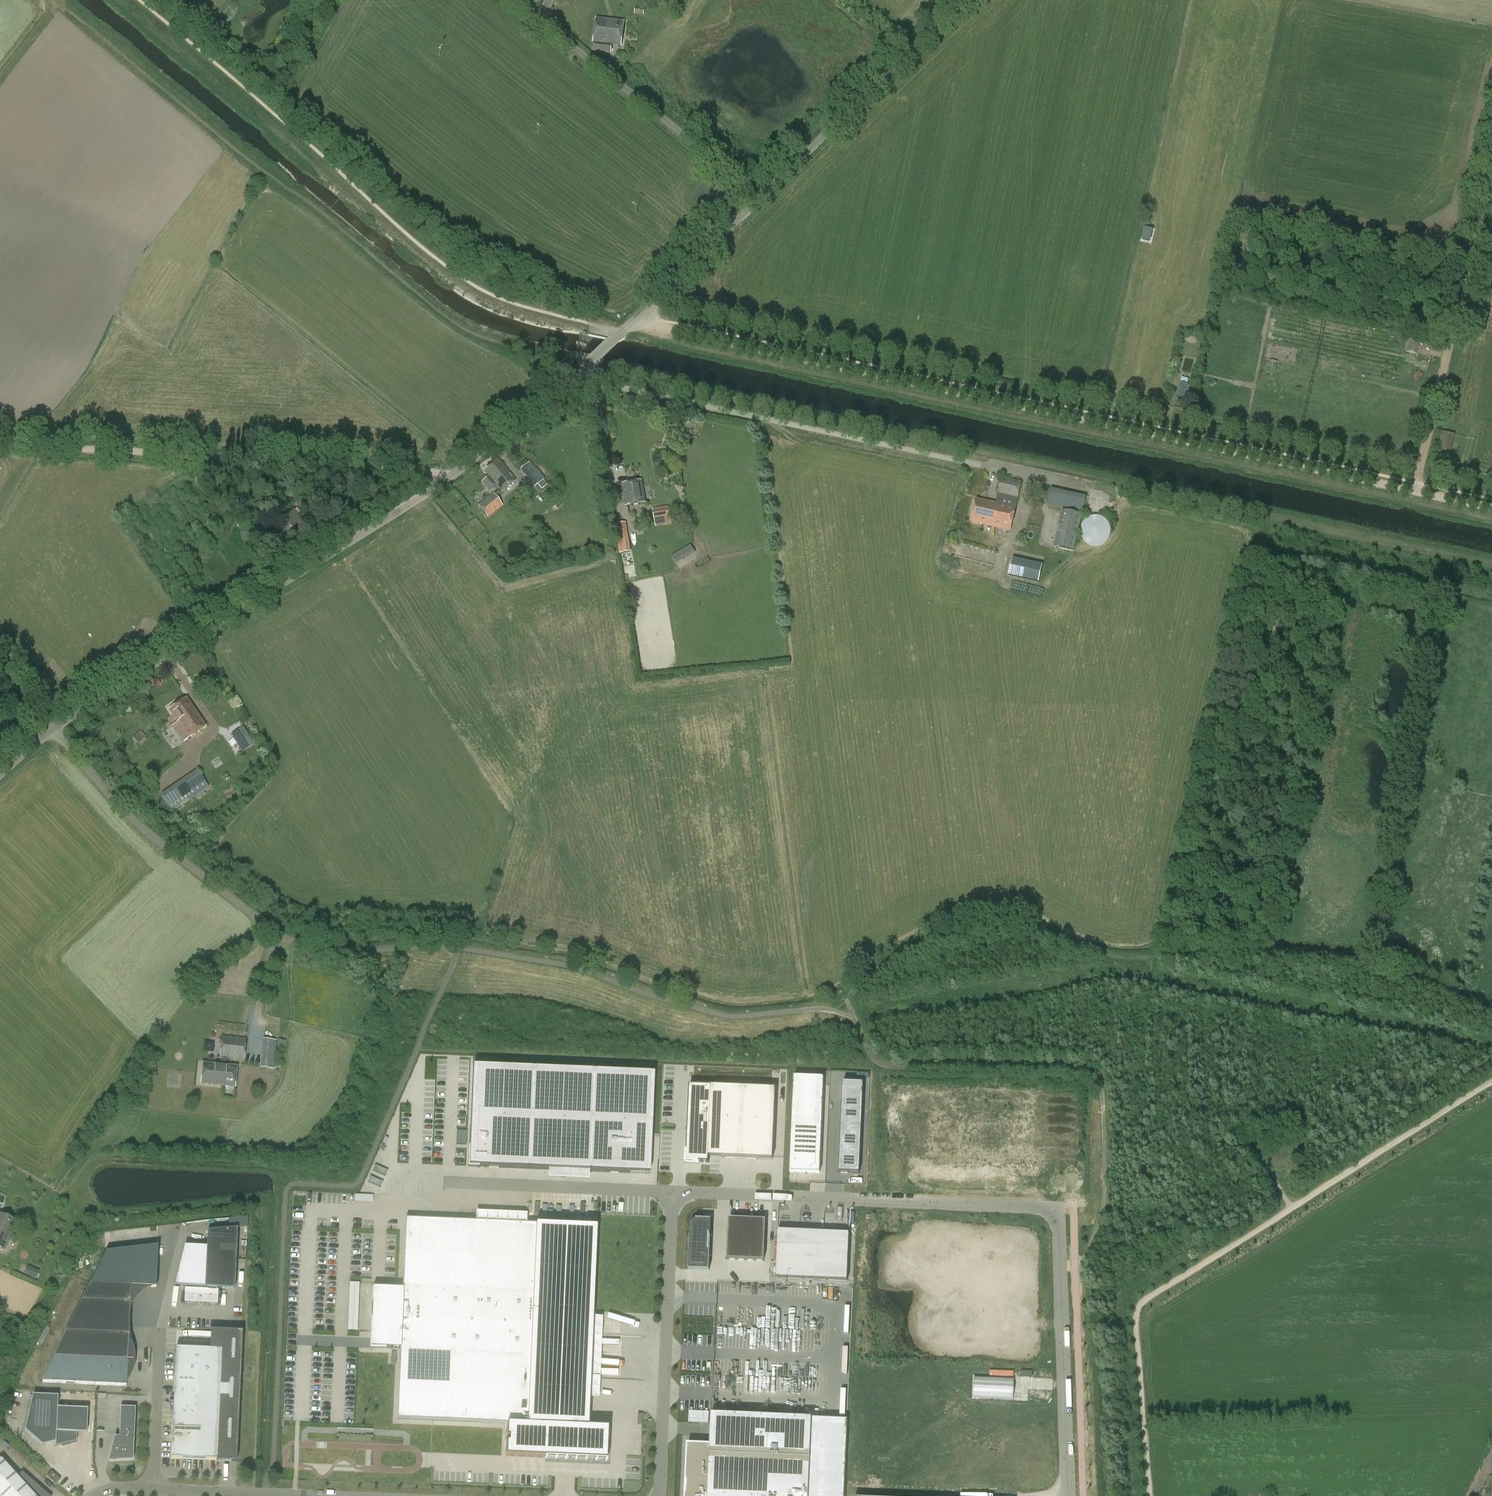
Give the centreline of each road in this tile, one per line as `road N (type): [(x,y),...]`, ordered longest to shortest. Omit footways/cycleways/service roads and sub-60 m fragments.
road 1 (track): [(1491,565),(575,374)]
road 2 (unclassified): [(52,728),(450,477),(590,361),(761,197)]
road 3 (track): [(1491,507),(634,321)]
road 4 (unclassified): [(1068,1495),(1059,1224),(1051,1211),(672,1189)]
road 5 (track): [(59,0),(454,323),(496,341),(590,361)]
road 6 (track): [(1150,1495),(1136,1307),(1491,1082)]
road 7 (track): [(0,435),(46,447),(450,477)]
road 8 (track): [(1491,171),(1416,491)]
road 9 (unclassified): [(761,197),(515,0)]
road 10 (unclassified): [(672,1189),(659,1495)]
road 11 (unclassified): [(52,728),(145,833),(274,933)]
road 12 (unclassified): [(959,0),(761,197)]
road 13 (unclassified): [(672,1189),(449,1182)]
road 14 (unclassified): [(154,1487),(159,1324)]

